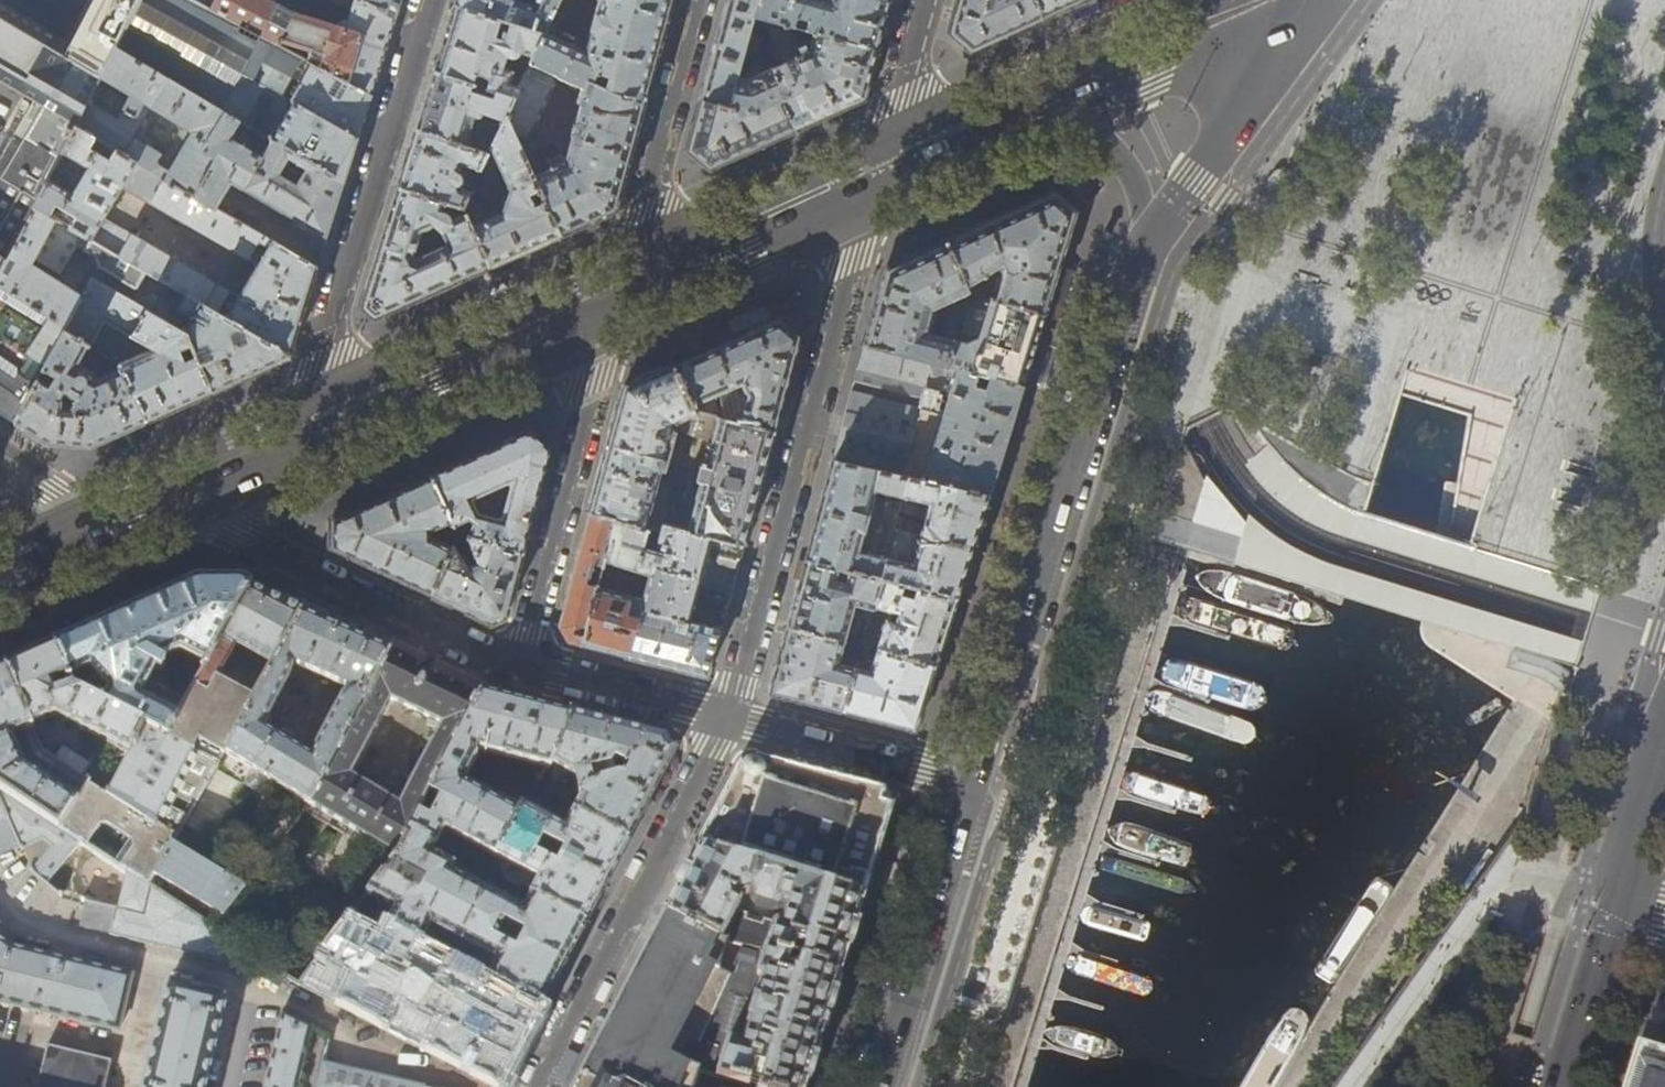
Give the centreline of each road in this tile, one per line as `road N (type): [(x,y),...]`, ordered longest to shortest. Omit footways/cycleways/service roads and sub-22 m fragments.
road 1 (secondary): [(1279,44),(1130,270),(983,782)]
road 2 (residential): [(728,717),(872,192)]
road 3 (residential): [(434,0),(302,446)]
road 4 (primary): [(872,192),(1155,64),(1219,47),(1279,44)]
road 5 (residential): [(538,1086),(728,717)]
road 6 (residential): [(172,504),(520,667)]
road 7 (residential): [(590,319),(598,379),(520,667)]
road 8 (secondary): [(983,782),(887,1086)]
road 9 (primary): [(302,446),(590,319)]
road 10 (residential): [(664,285),(646,211),(701,0)]
road 11 (residential): [(728,717),(983,782)]
road 12 (primary): [(664,285),(872,192)]
road 13 (residential): [(520,667),(728,717)]
road 14 (residential): [(925,0),(872,192)]
road 15 (secondary): [(1561,1086),(1618,899)]
road 16 (secondary): [(1618,899),(1664,746)]
road 17 (primary): [(172,504),(302,446)]
road 18 (residential): [(114,529),(0,454)]
road 19 (primary): [(0,580),(114,529)]

